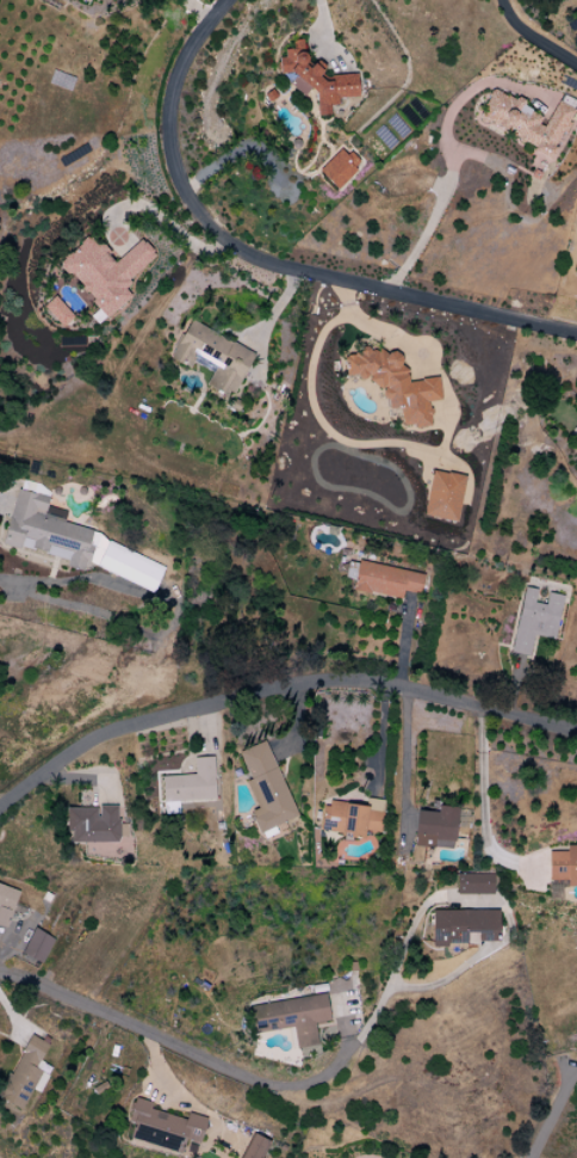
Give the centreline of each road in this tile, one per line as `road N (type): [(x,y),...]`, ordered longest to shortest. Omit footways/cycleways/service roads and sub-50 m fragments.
road 1 (residential): [(210,0),(179,48),(165,93),(176,177),(204,221),(258,260),(576,336)]
road 2 (residential): [(0,808),(104,734),(302,684),(411,691),(576,735)]

